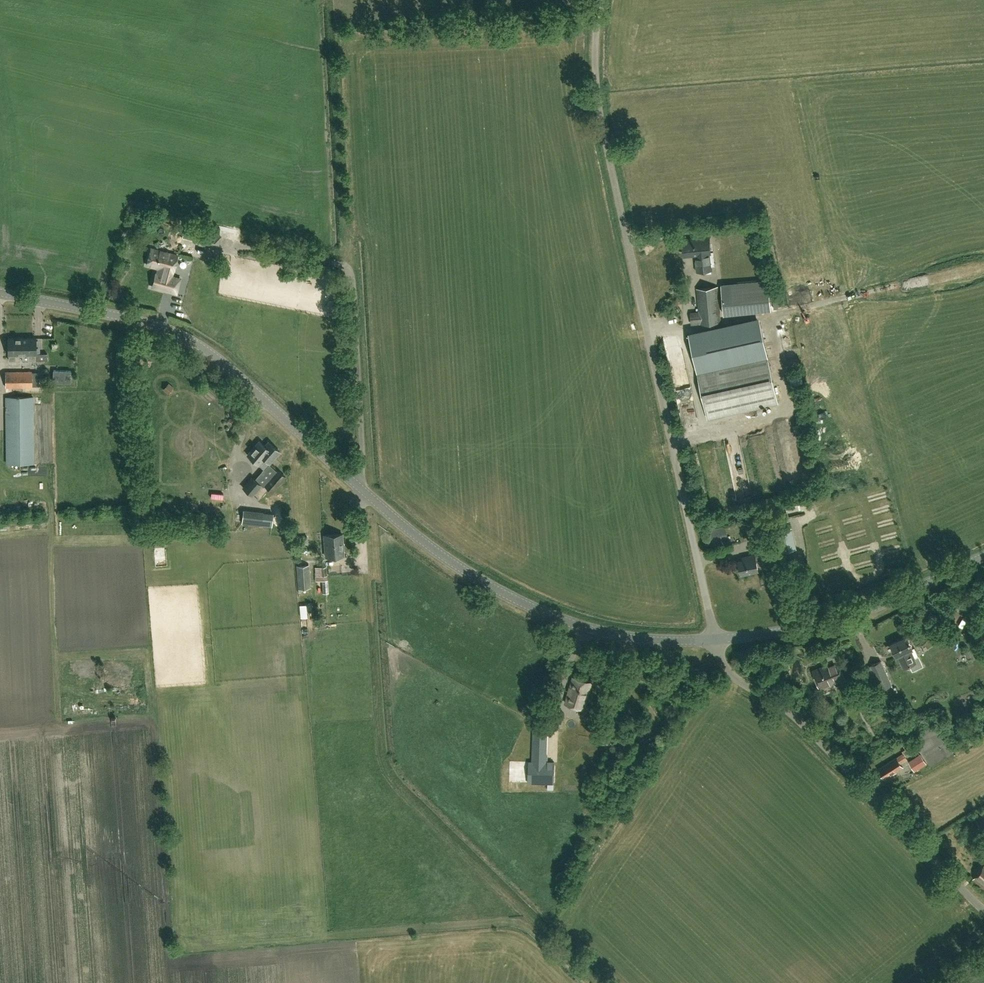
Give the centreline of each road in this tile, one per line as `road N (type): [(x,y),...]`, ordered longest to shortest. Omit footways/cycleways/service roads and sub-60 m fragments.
road 1 (tertiary): [(714,641),(610,635),(495,590),(425,543),(197,345),(120,316),(0,292)]
road 2 (unclassified): [(714,641),(600,105),(602,0)]
road 3 (unclassified): [(983,913),(790,712),(732,675),(714,641)]
road 4 (tertiary): [(714,641),(830,622),(983,558)]

